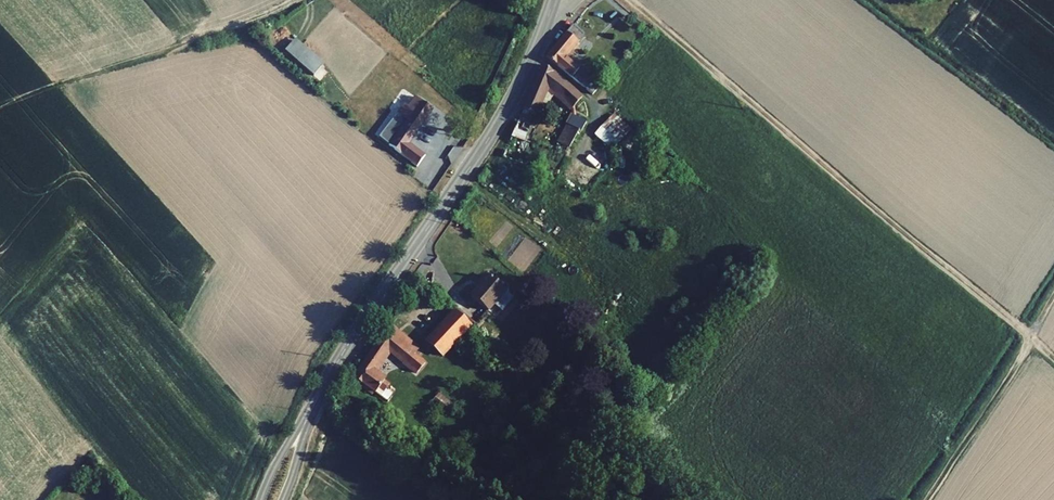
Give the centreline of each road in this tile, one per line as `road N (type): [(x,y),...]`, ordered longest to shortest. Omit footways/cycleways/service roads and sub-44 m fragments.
road 1 (track): [(1053,358),(630,0)]
road 2 (tertiary): [(308,415),(503,115),(552,0)]
road 3 (track): [(0,106),(294,0)]
road 4 (track): [(1053,297),(924,499)]

